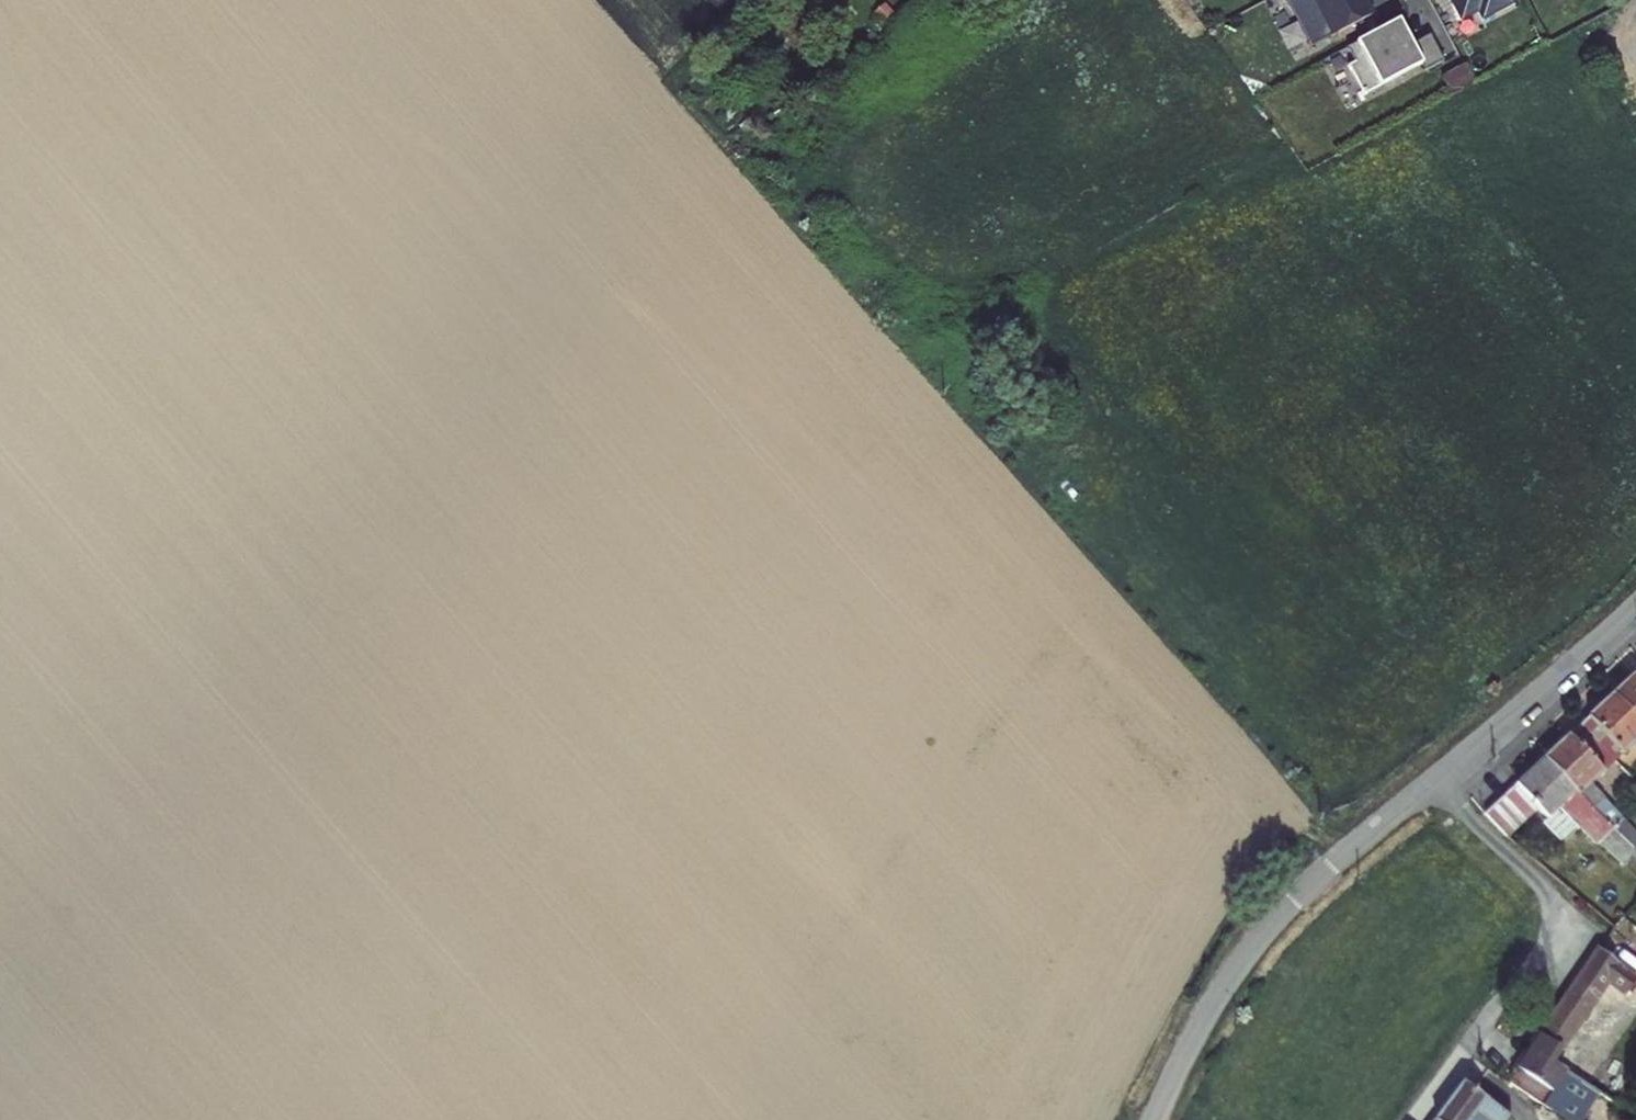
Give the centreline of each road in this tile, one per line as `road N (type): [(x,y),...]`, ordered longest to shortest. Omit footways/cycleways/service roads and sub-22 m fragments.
road 1 (residential): [(1635,608),(1262,930),(1215,997),(1154,1119)]

